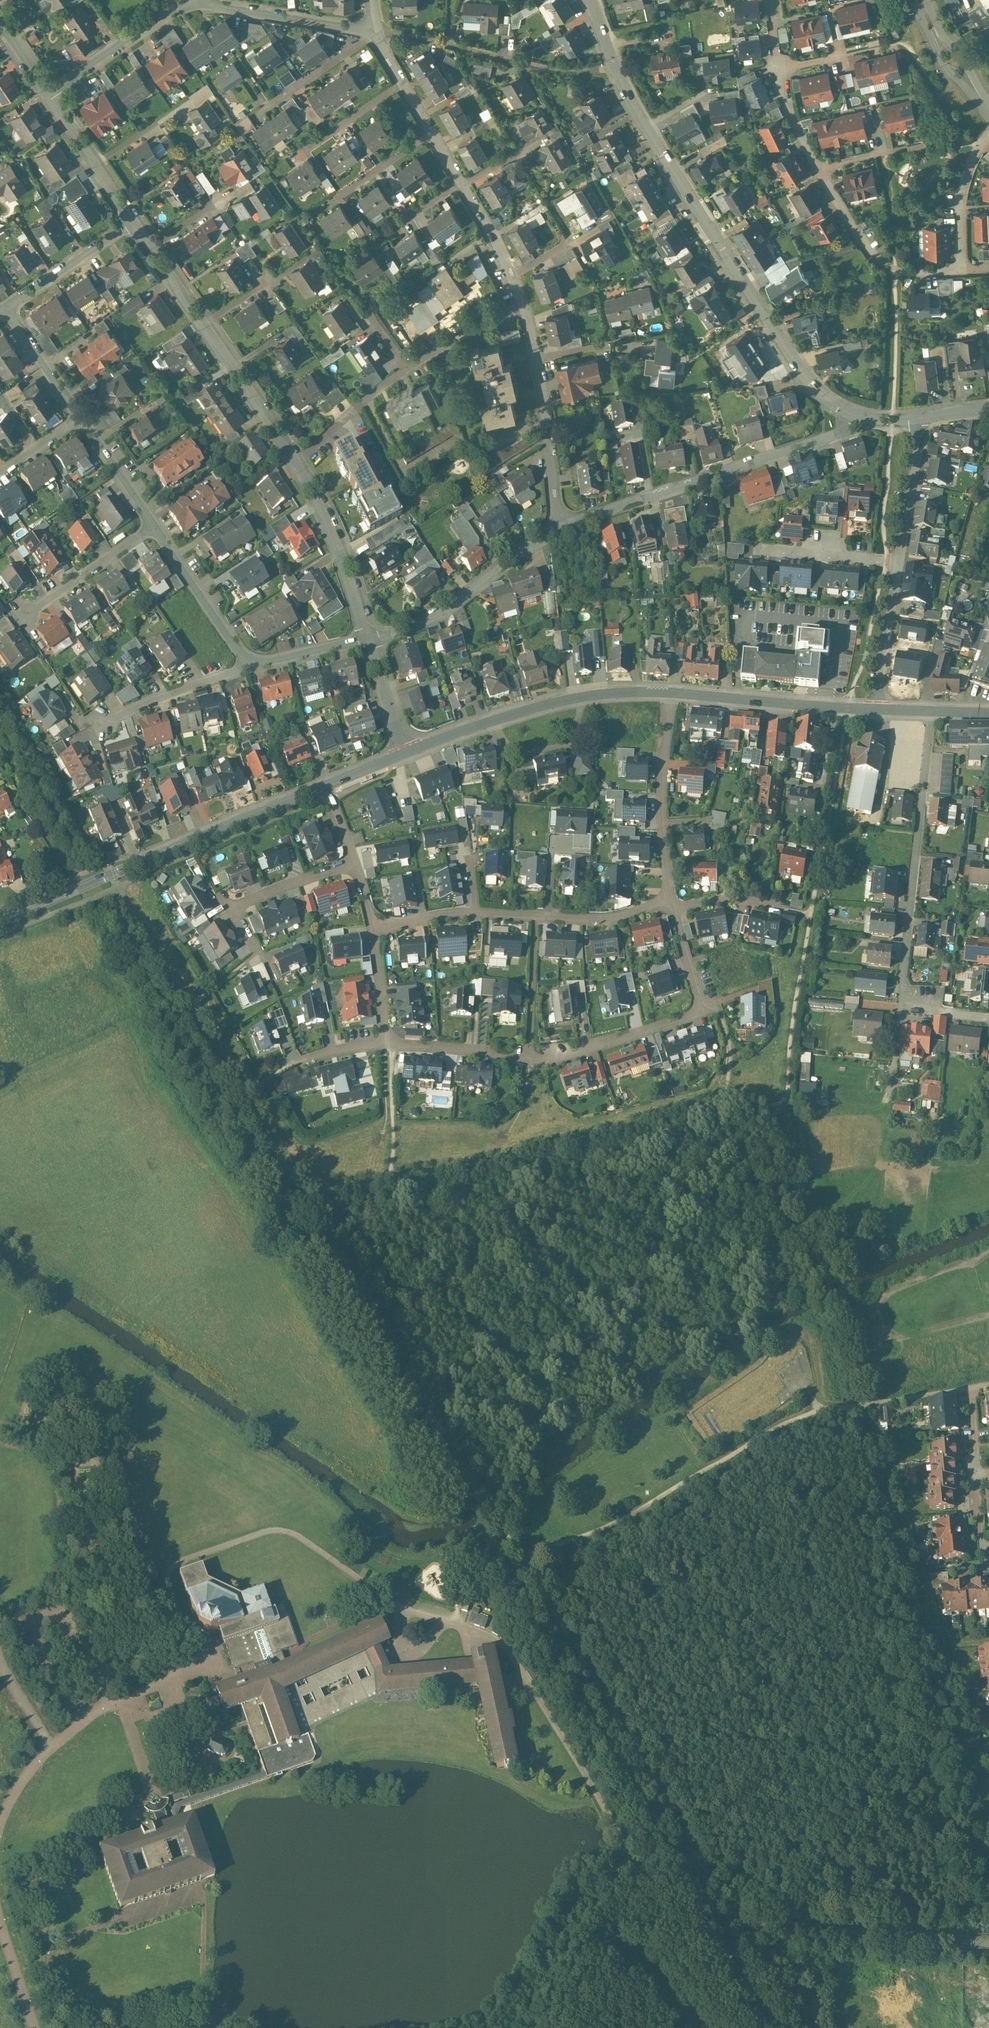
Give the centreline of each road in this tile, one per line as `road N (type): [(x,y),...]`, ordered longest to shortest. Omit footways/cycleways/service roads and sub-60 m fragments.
road 1 (residential): [(671,902),(701,1005),(696,1017),(558,1059),(386,1042),(373,931)]
road 2 (residential): [(373,30),(525,306),(562,525)]
road 3 (residential): [(853,412),(816,390),(792,360),(643,123),(591,0)]
road 4 (residential): [(370,639),(338,544),(296,460),(136,221)]
road 5 (residential): [(5,309),(245,657)]
road 6 (residential): [(931,710),(900,1004),(988,1016)]
road 7 (tertiary): [(323,787),(0,920)]
road 8 (residential): [(853,412),(840,433),(562,525)]
road 9 (residential): [(778,57),(786,102),(873,254),(895,269),(961,270)]
road 10 (residential): [(671,902),(600,921),(477,914),(373,931)]
road 11 (residential): [(877,709),(918,417)]
road 12 (tertiary): [(669,693),(537,705),(405,752)]
road 13 (residential): [(562,525),(441,611),(370,639)]
road 14 (residential): [(669,693),(660,800),(671,902)]
road 15 (tertiary): [(877,709),(669,693)]
road 16 (residential): [(0,1833),(38,1759),(121,1697)]
road 17 (residential): [(200,3),(170,13),(48,92)]
road 18 (residential): [(373,30),(200,3)]
road 19 (residential): [(136,221),(5,309)]
road 20 (residential): [(136,221),(48,92)]
road 21 (residential): [(988,134),(964,184),(961,270)]
road 22 (residential): [(355,864),(231,912)]
road 23 (residential): [(370,639),(263,662),(245,657)]
road 24 (residential): [(121,1697),(161,1818)]

